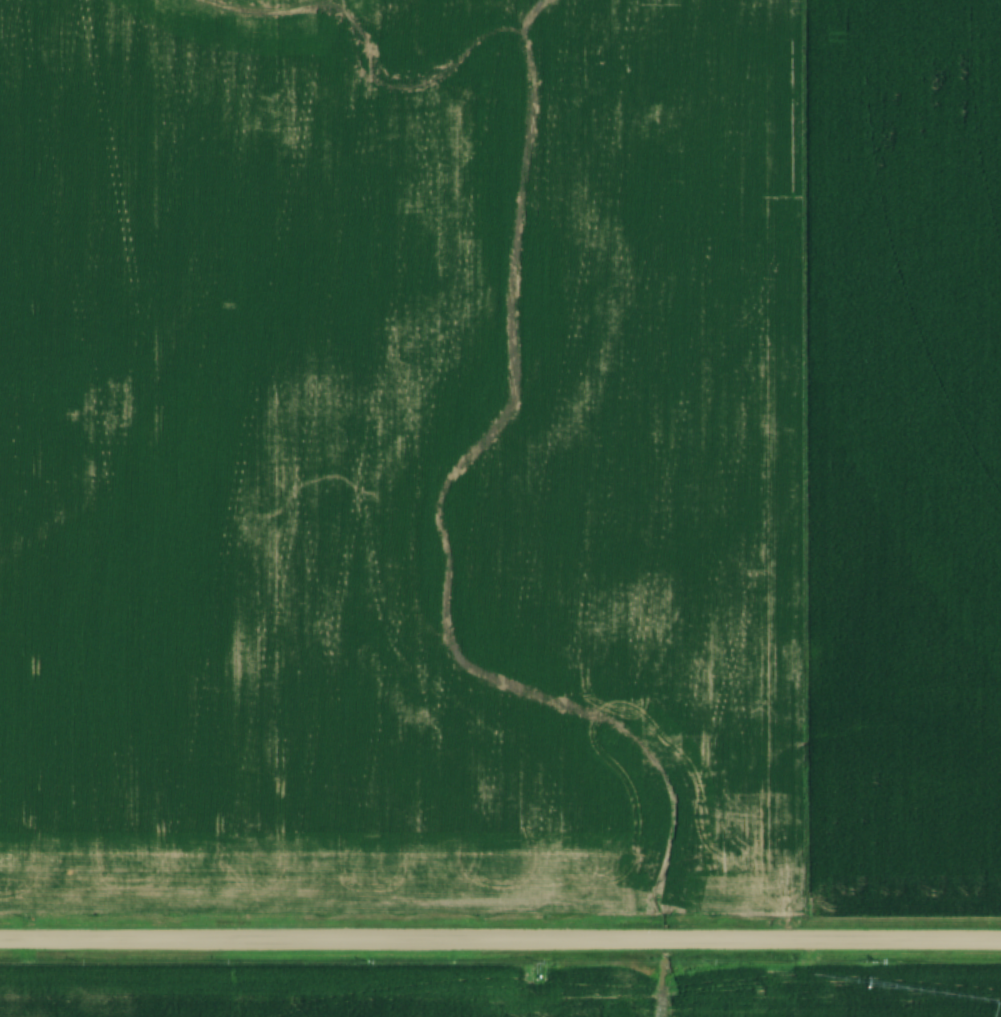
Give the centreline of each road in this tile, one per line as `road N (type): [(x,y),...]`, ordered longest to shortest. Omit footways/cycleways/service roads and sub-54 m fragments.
road 1 (residential): [(0,942),(1000,942)]

